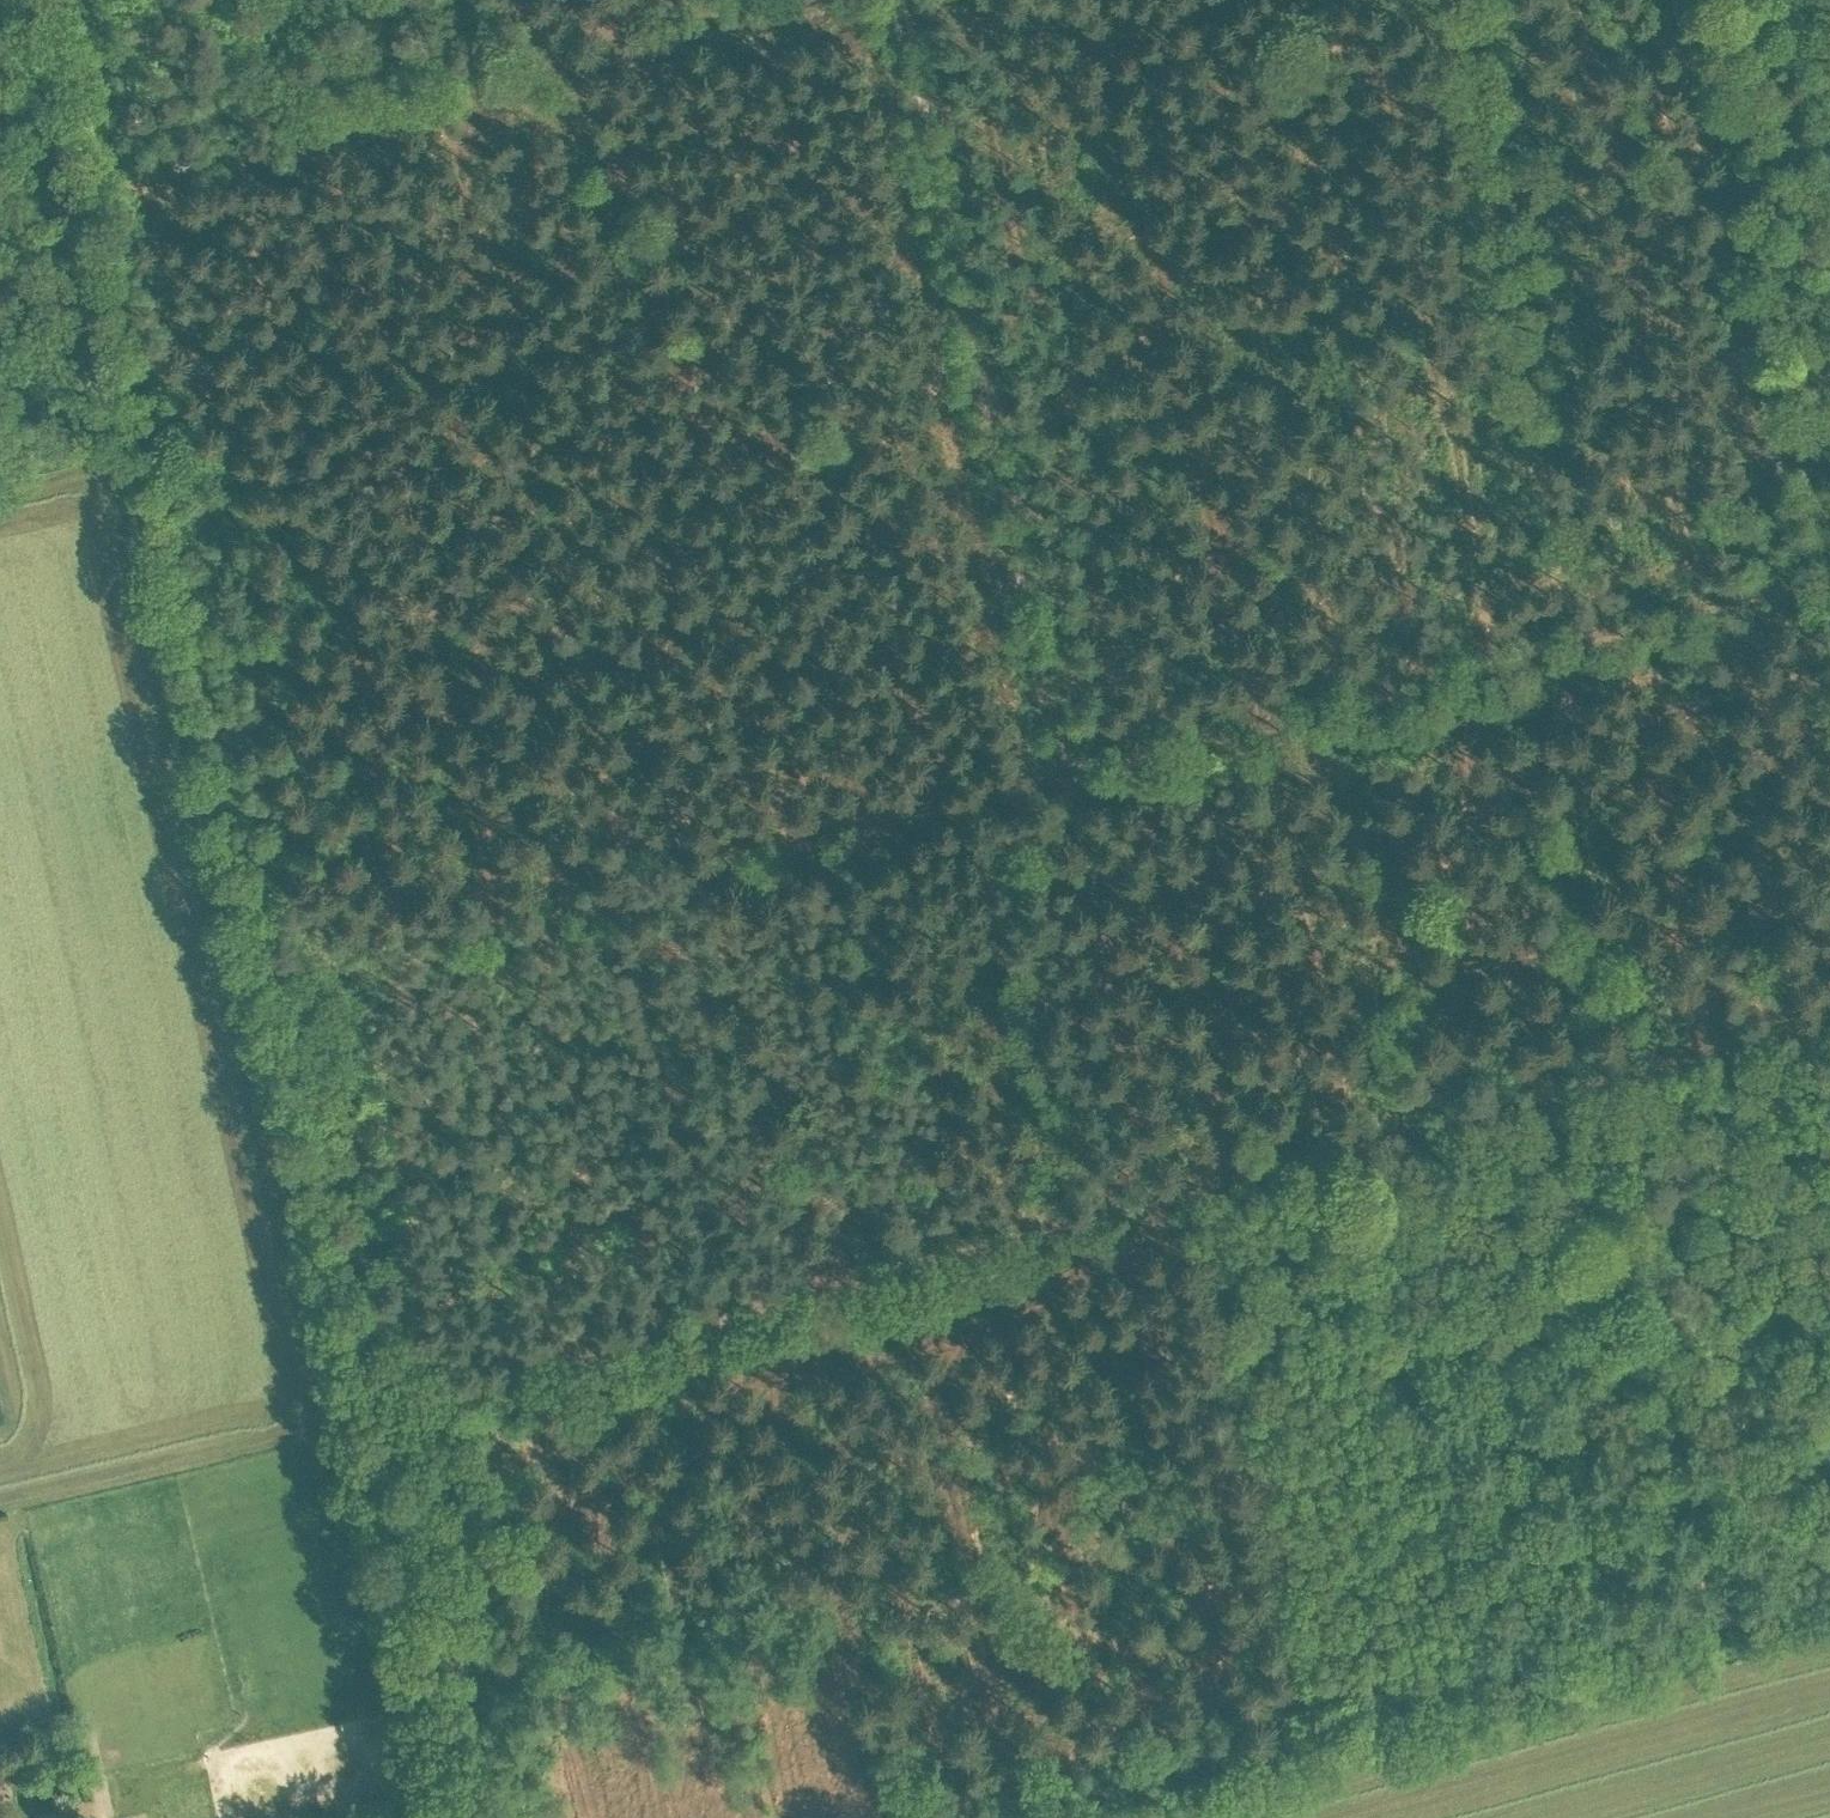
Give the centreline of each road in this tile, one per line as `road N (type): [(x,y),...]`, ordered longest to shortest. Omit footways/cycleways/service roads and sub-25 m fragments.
road 1 (track): [(1829,581),(1069,775),(1162,1203),(411,1411),(415,1467),(492,1817)]
road 2 (track): [(1069,775),(895,0)]
road 3 (track): [(1802,0),(1829,134)]

